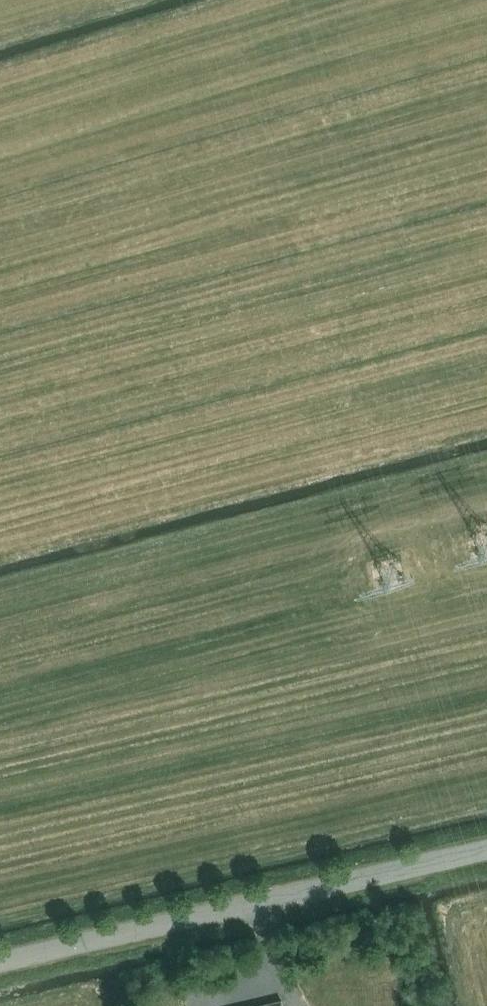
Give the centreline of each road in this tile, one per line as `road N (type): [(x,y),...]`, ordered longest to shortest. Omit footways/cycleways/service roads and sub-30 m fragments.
road 1 (tertiary): [(0,961),(486,849)]

